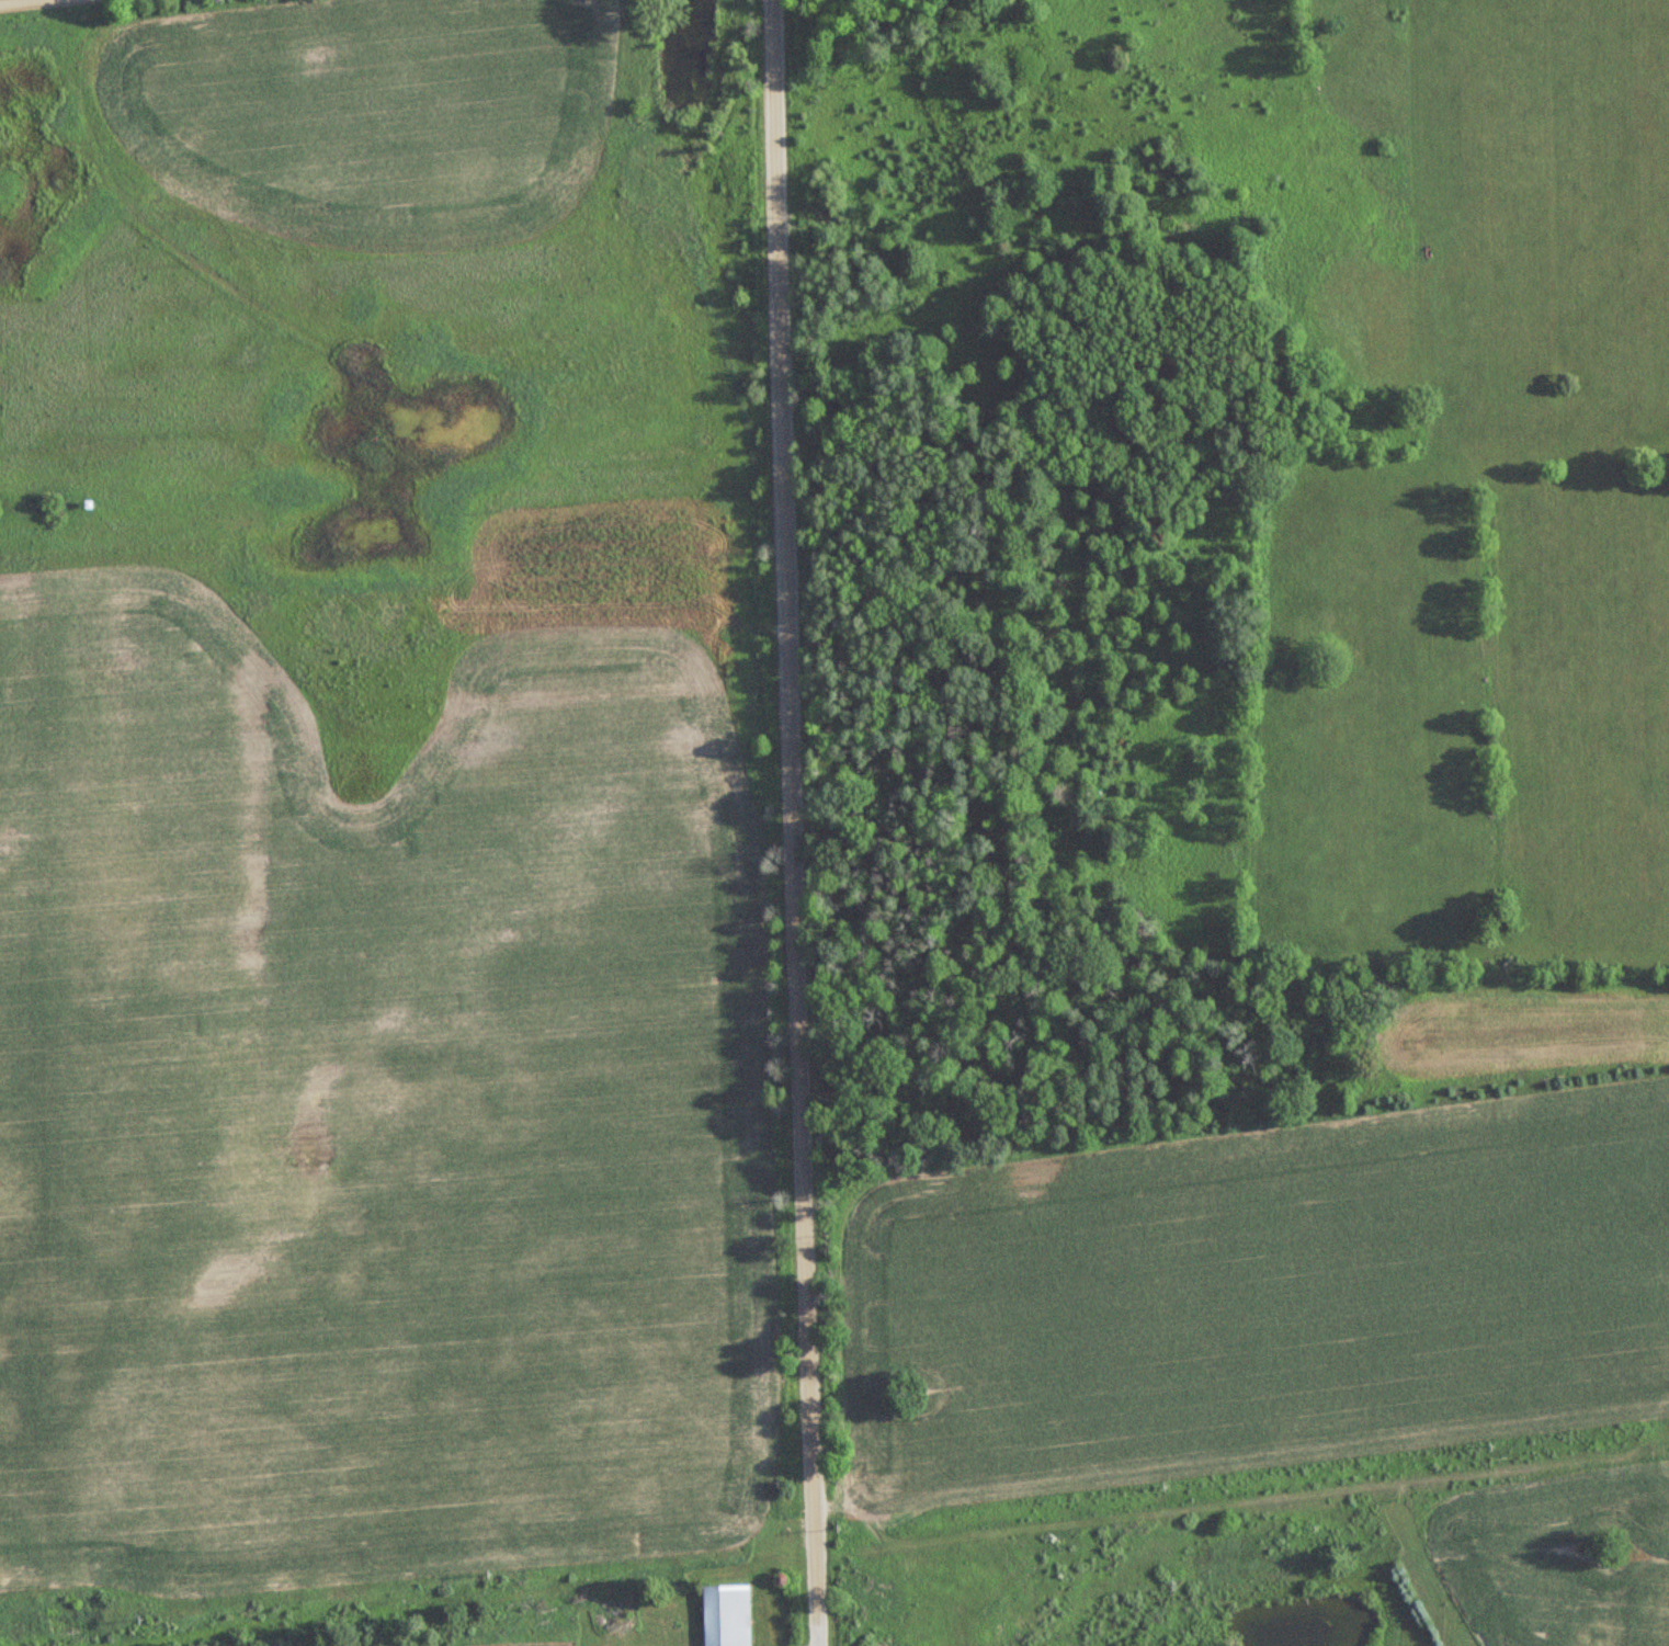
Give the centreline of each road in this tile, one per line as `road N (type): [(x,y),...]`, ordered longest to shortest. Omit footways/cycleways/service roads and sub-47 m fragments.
road 1 (residential): [(815,1645),(772,0)]

